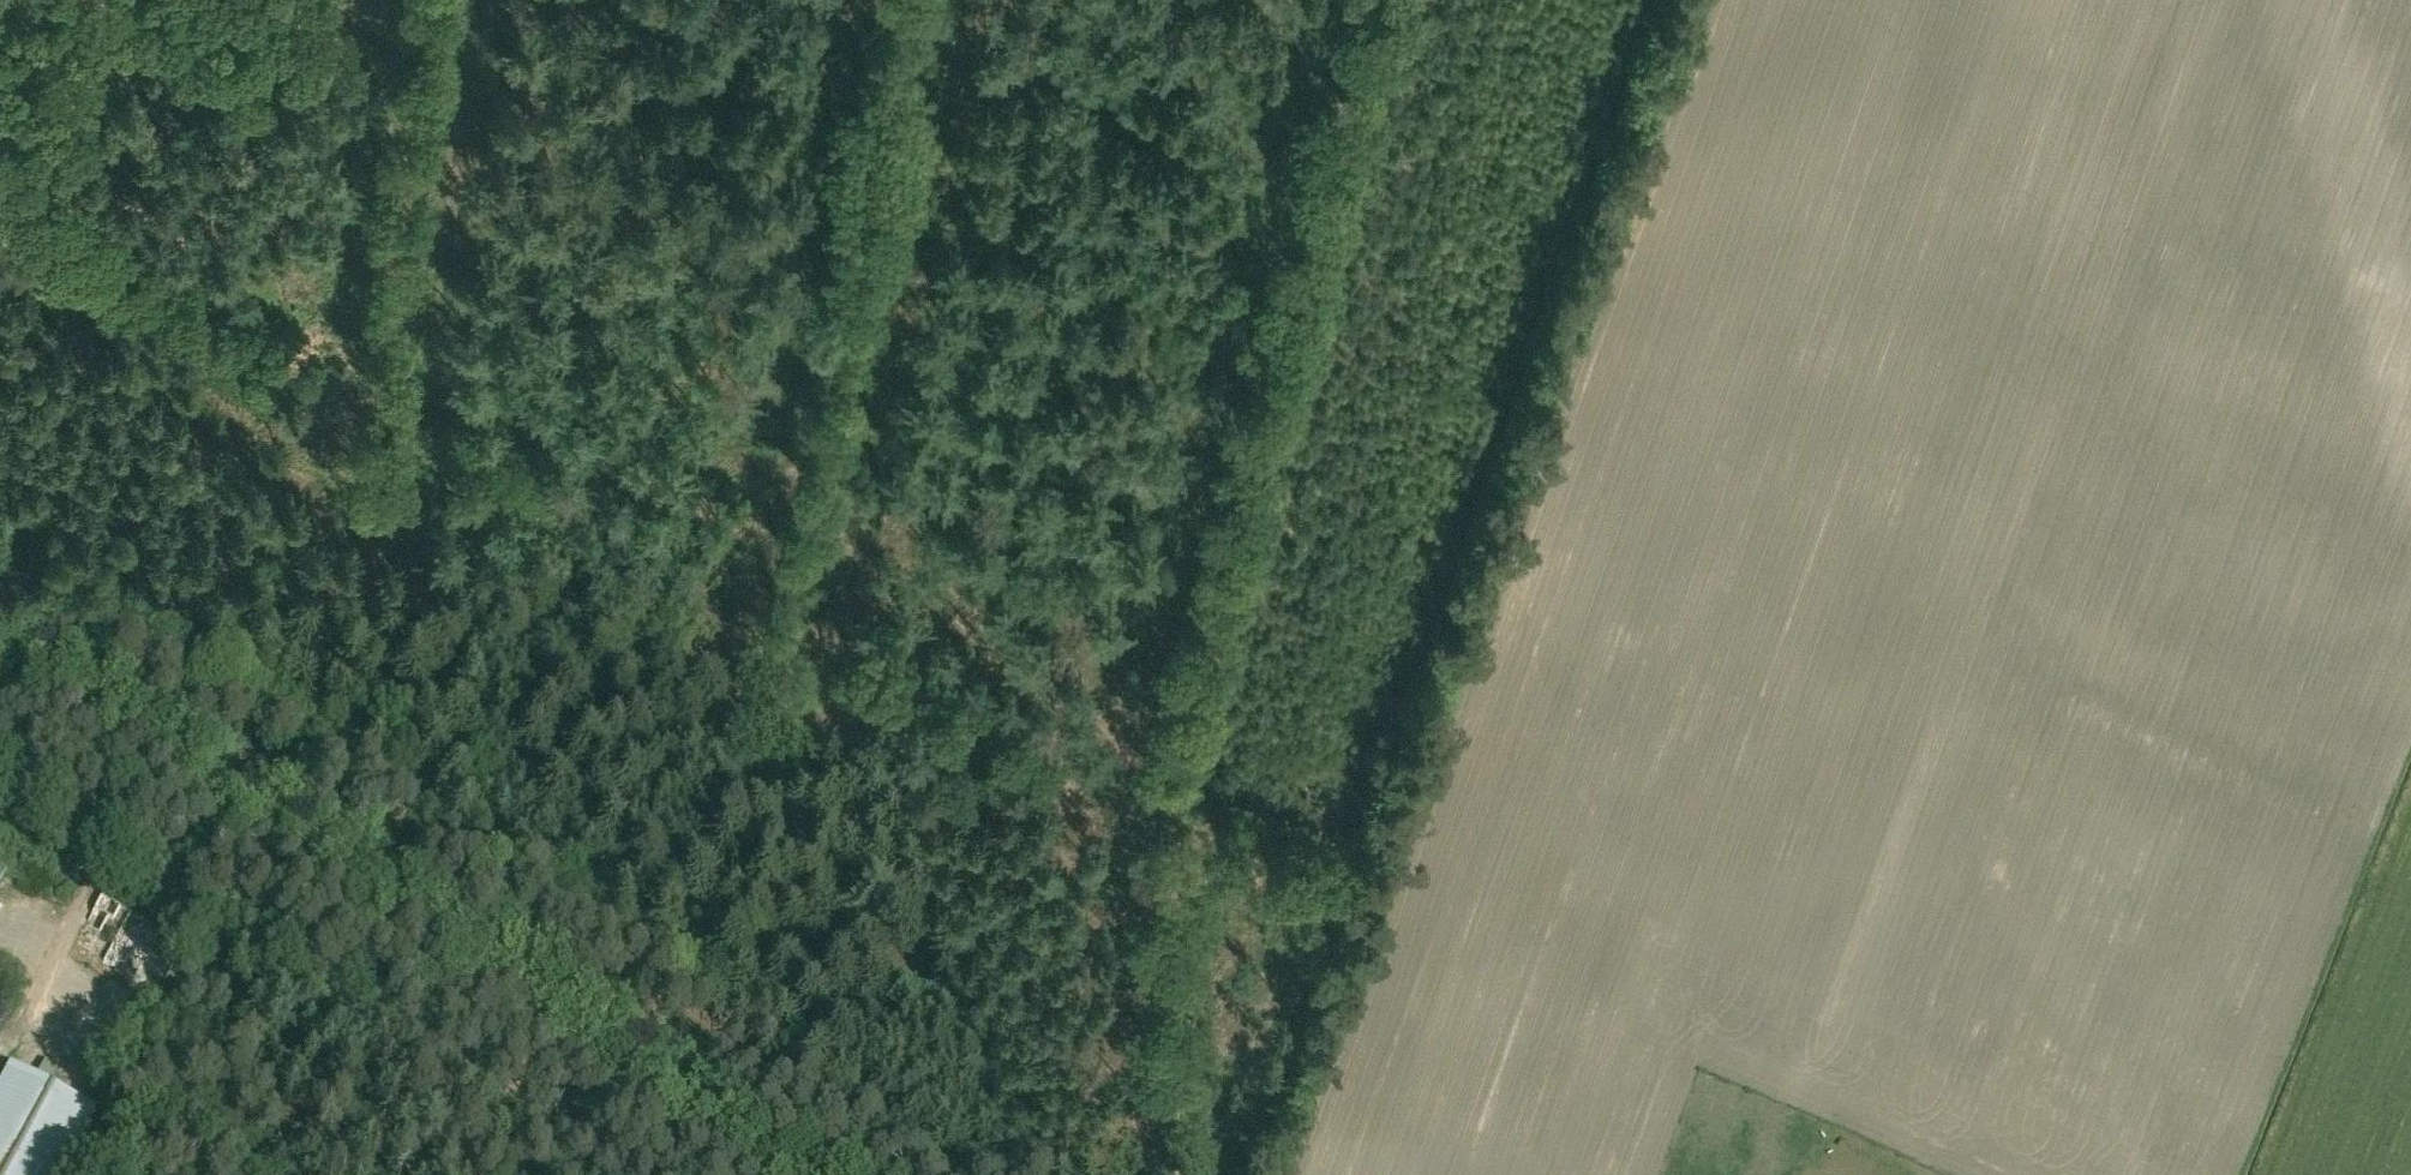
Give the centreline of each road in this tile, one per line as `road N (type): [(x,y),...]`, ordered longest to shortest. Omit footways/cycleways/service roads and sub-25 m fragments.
road 1 (track): [(1359,0),(1159,821),(1179,1174)]
road 2 (tertiary): [(772,1174),(0,651)]

